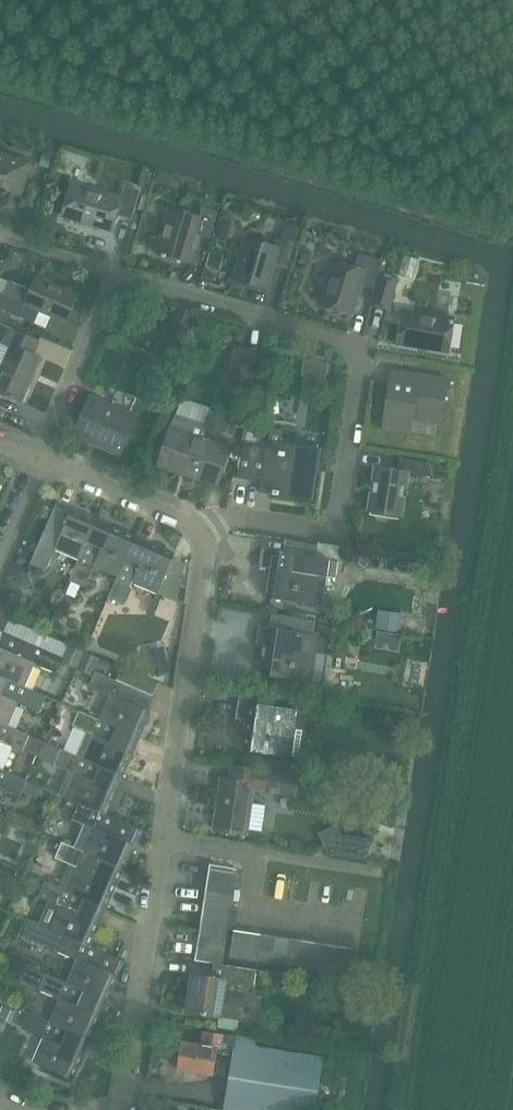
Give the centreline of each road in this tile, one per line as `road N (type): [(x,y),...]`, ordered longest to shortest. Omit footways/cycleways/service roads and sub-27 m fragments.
road 1 (residential): [(116,1109),(165,839),(206,530)]
road 2 (residential): [(38,455),(119,275),(361,347)]
road 3 (residential): [(206,530),(242,519),(335,529),(361,347)]
road 4 (residential): [(206,530),(38,455)]

